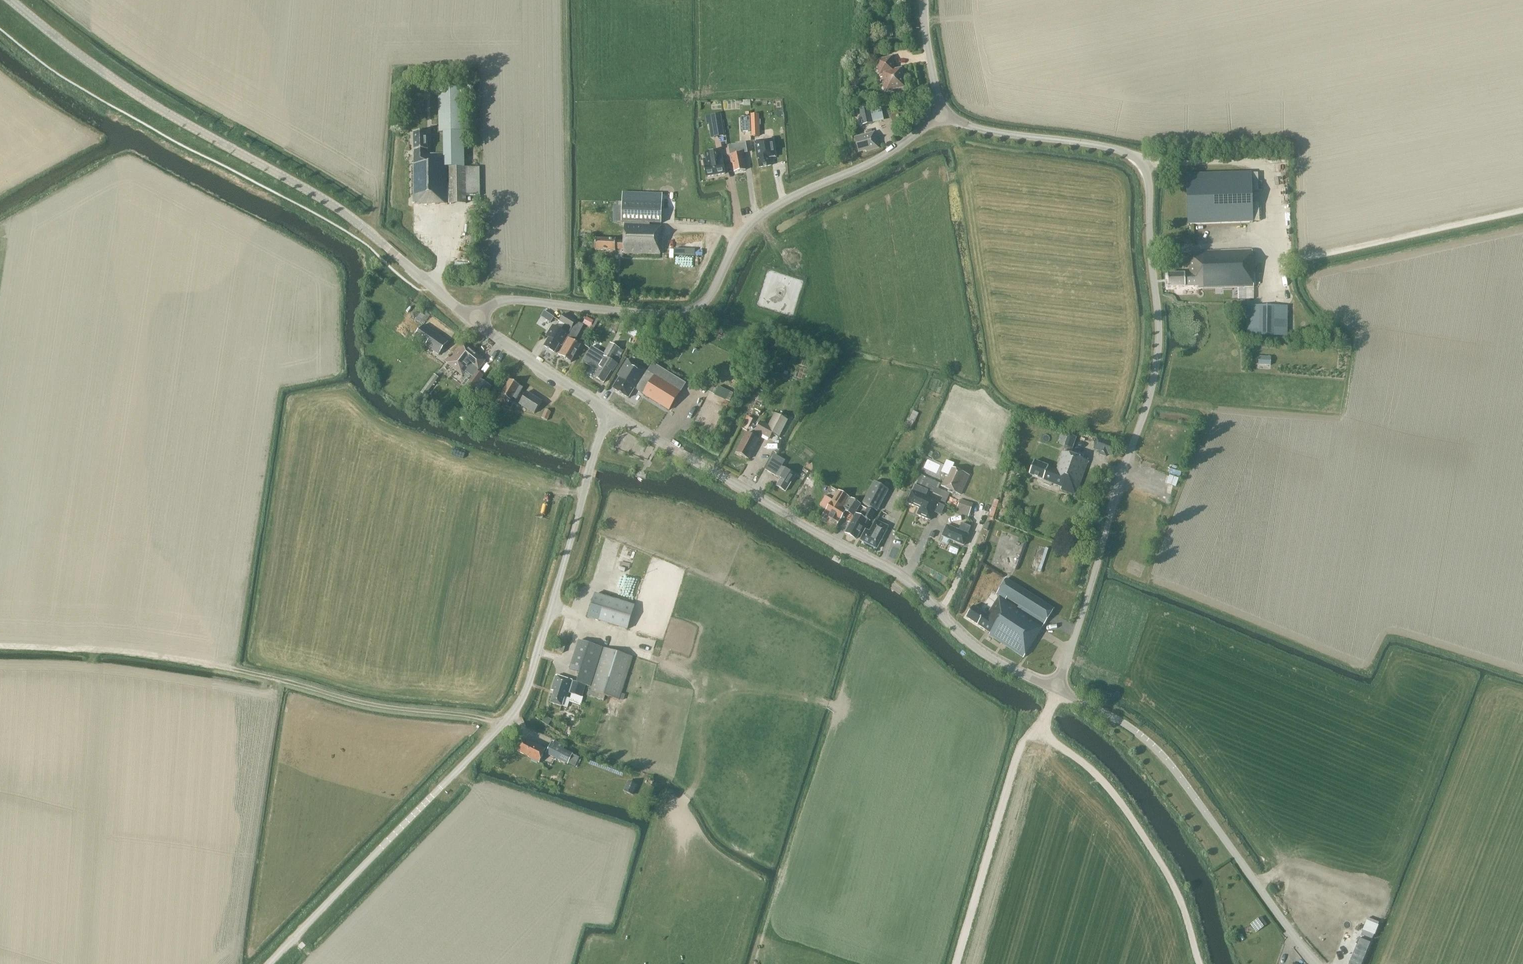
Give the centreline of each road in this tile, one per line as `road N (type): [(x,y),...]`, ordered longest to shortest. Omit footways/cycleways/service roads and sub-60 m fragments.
road 1 (unclassified): [(1057,690),(1156,365),(1148,178),(1125,151),(985,130),(940,114)]
road 2 (unclassified): [(270,963),(521,702),(611,413)]
road 3 (tertiary): [(473,321),(347,215),(135,94),(10,0)]
road 4 (unclassified): [(473,321),(492,304),(522,302),(692,316),(707,304),(741,236),(769,211),(901,148),(940,114)]
road 5 (unclassified): [(1057,690),(983,654),(922,592),(883,567),(611,413)]
road 6 (track): [(501,725),(360,707),(238,676),(0,652)]
road 7 (unclassified): [(1317,963),(1162,747),(1132,722),(1057,690)]
road 8 (track): [(1057,690),(1047,732),(1132,818),(1173,886),(1199,963)]
road 9 (track): [(1047,732),(1028,733),(1020,744),(956,963)]
road 10 (tertiary): [(611,413),(473,321)]

